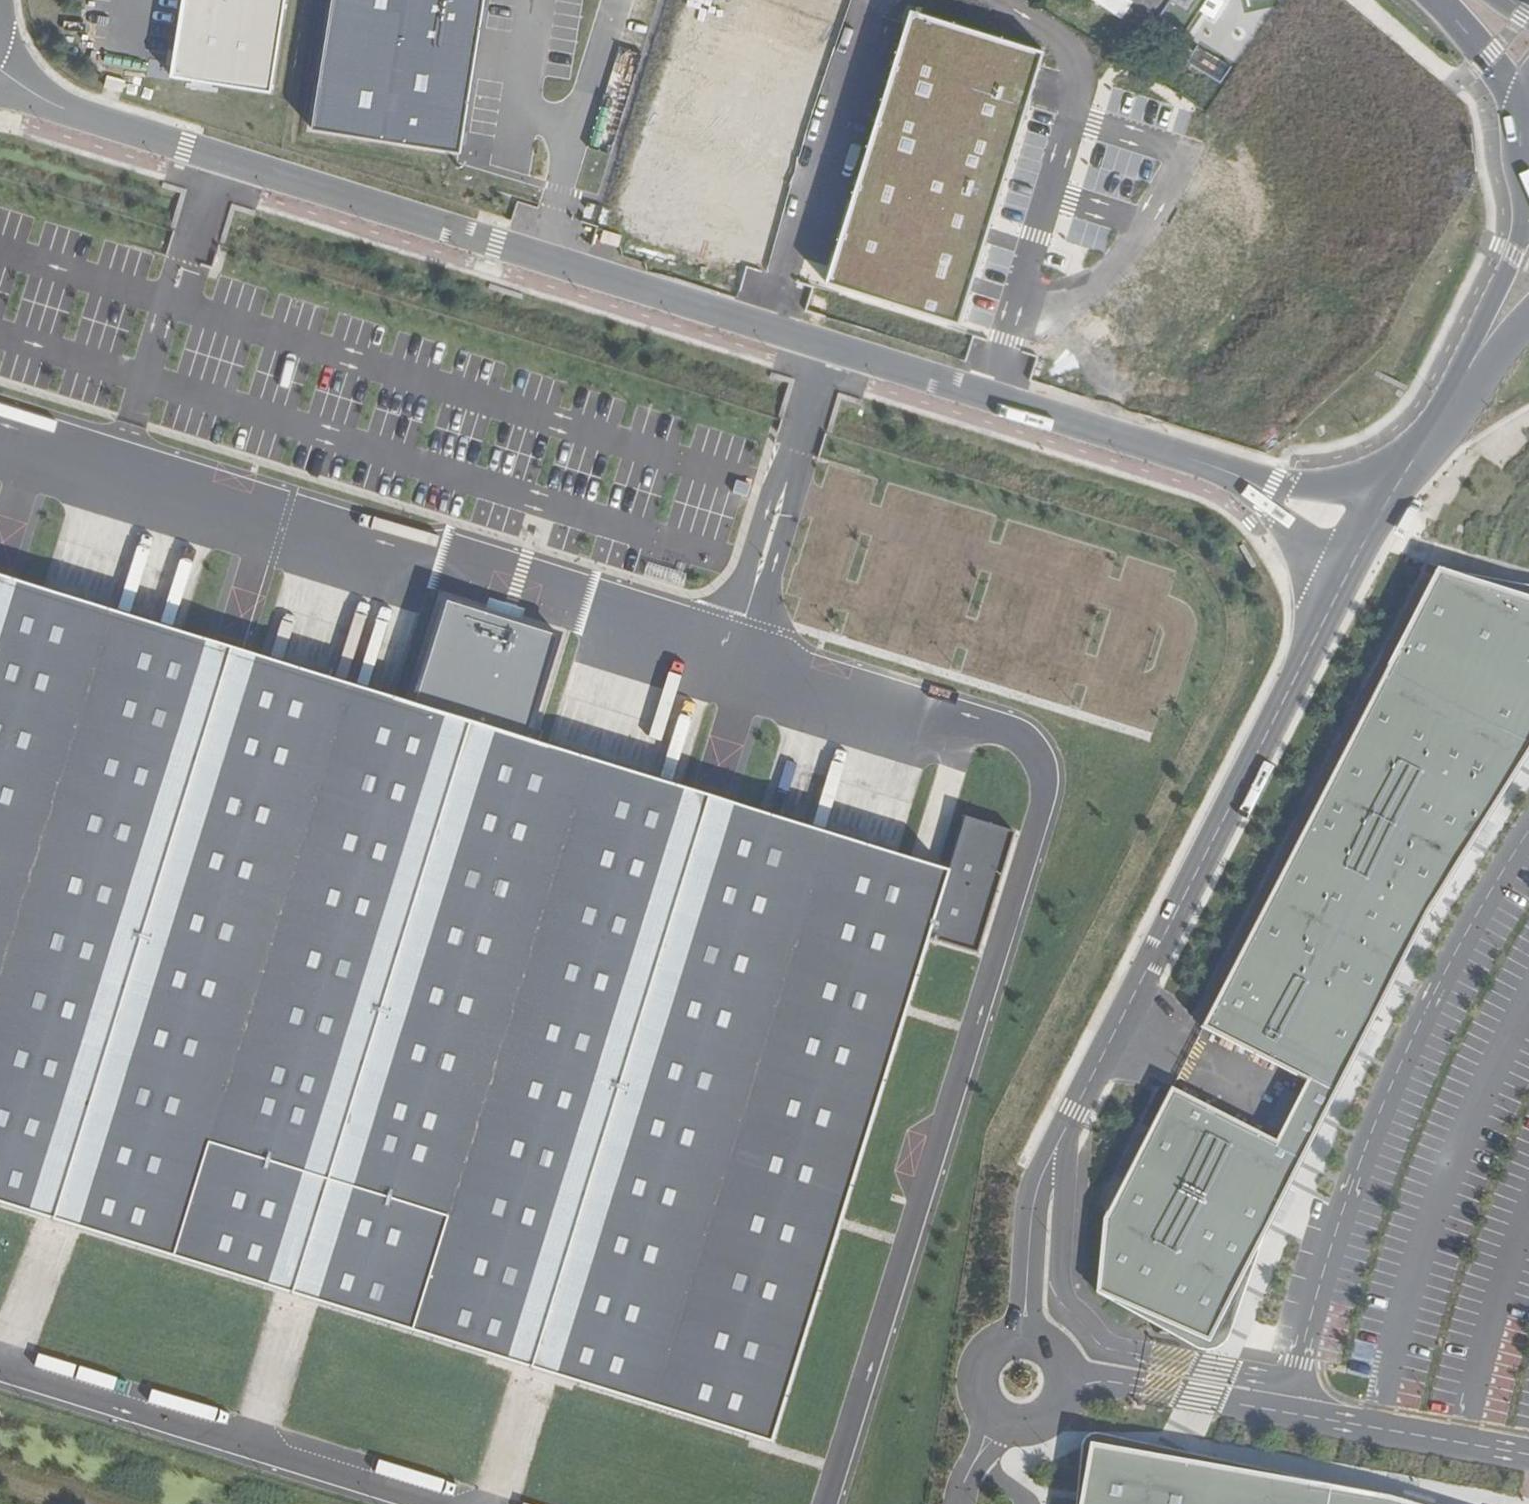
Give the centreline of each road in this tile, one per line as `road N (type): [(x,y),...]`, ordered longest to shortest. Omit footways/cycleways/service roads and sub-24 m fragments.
road 1 (unclassified): [(1370,532),(1188,457),(48,105),(0,75)]
road 2 (unclassified): [(1370,532),(1044,1173),(1023,1337)]
road 3 (unclassified): [(1023,1337),(994,1346),(977,1370),(978,1400),(998,1423),(1028,1429),(1055,1415),(1067,1388),(1056,1353)]
road 4 (unclassified): [(1528,209),(1461,385)]
road 5 (unclassified): [(1461,385),(1370,532)]
road 6 (primary): [(1431,0),(1490,56),(1528,123)]

